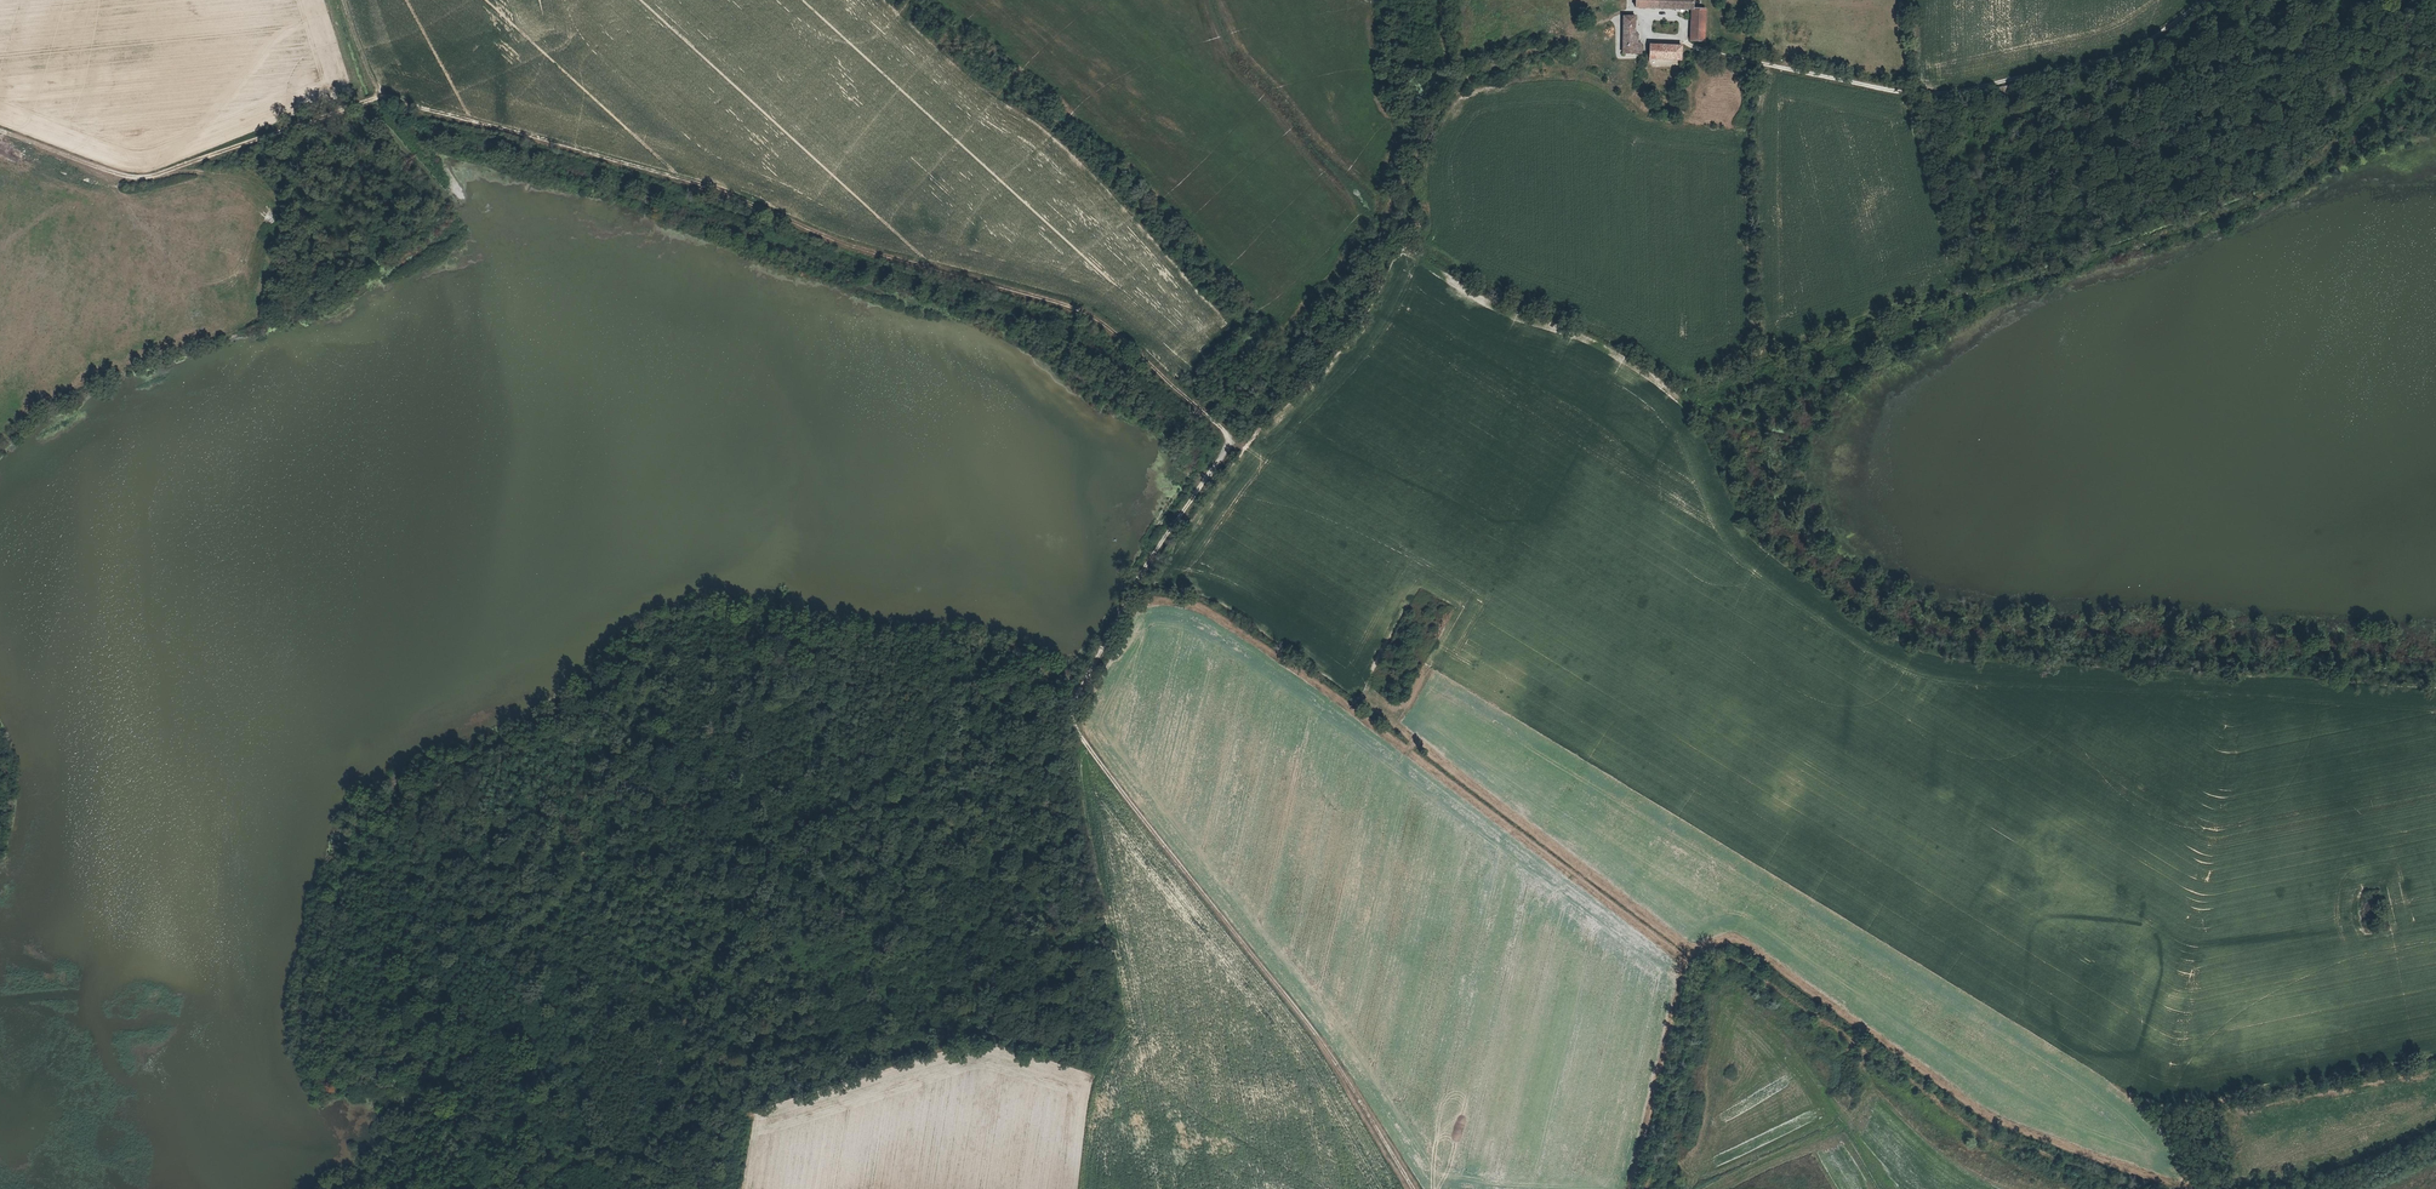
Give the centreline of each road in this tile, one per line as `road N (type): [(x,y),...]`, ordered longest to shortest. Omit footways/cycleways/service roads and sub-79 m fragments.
road 1 (track): [(0,132),(145,179),(391,98),(718,193),(872,253),(1103,323),(1229,441),(1070,707),(1080,736),(1331,1056),(1411,1188)]
road 2 (unclassified): [(1692,48),(1926,95),(2126,52),(2201,0)]

